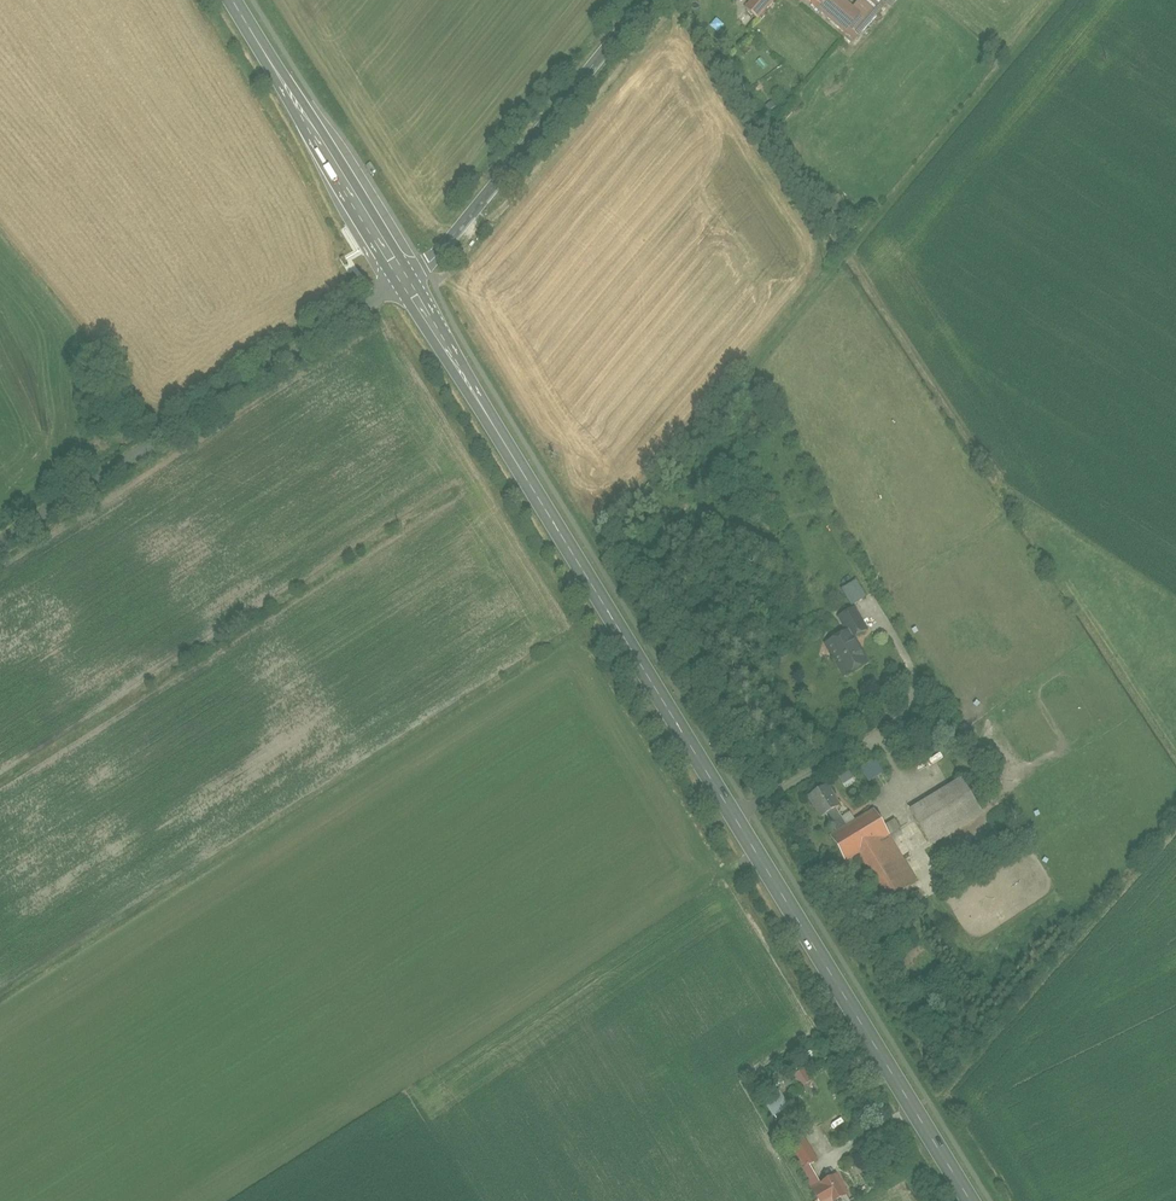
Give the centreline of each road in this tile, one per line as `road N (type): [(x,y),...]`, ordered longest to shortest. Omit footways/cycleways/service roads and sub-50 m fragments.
road 1 (primary): [(407,280),(970,1200)]
road 2 (residential): [(0,539),(407,280)]
road 3 (tertiary): [(407,280),(452,239),(649,0)]
road 4 (primary): [(234,0),(407,280)]

